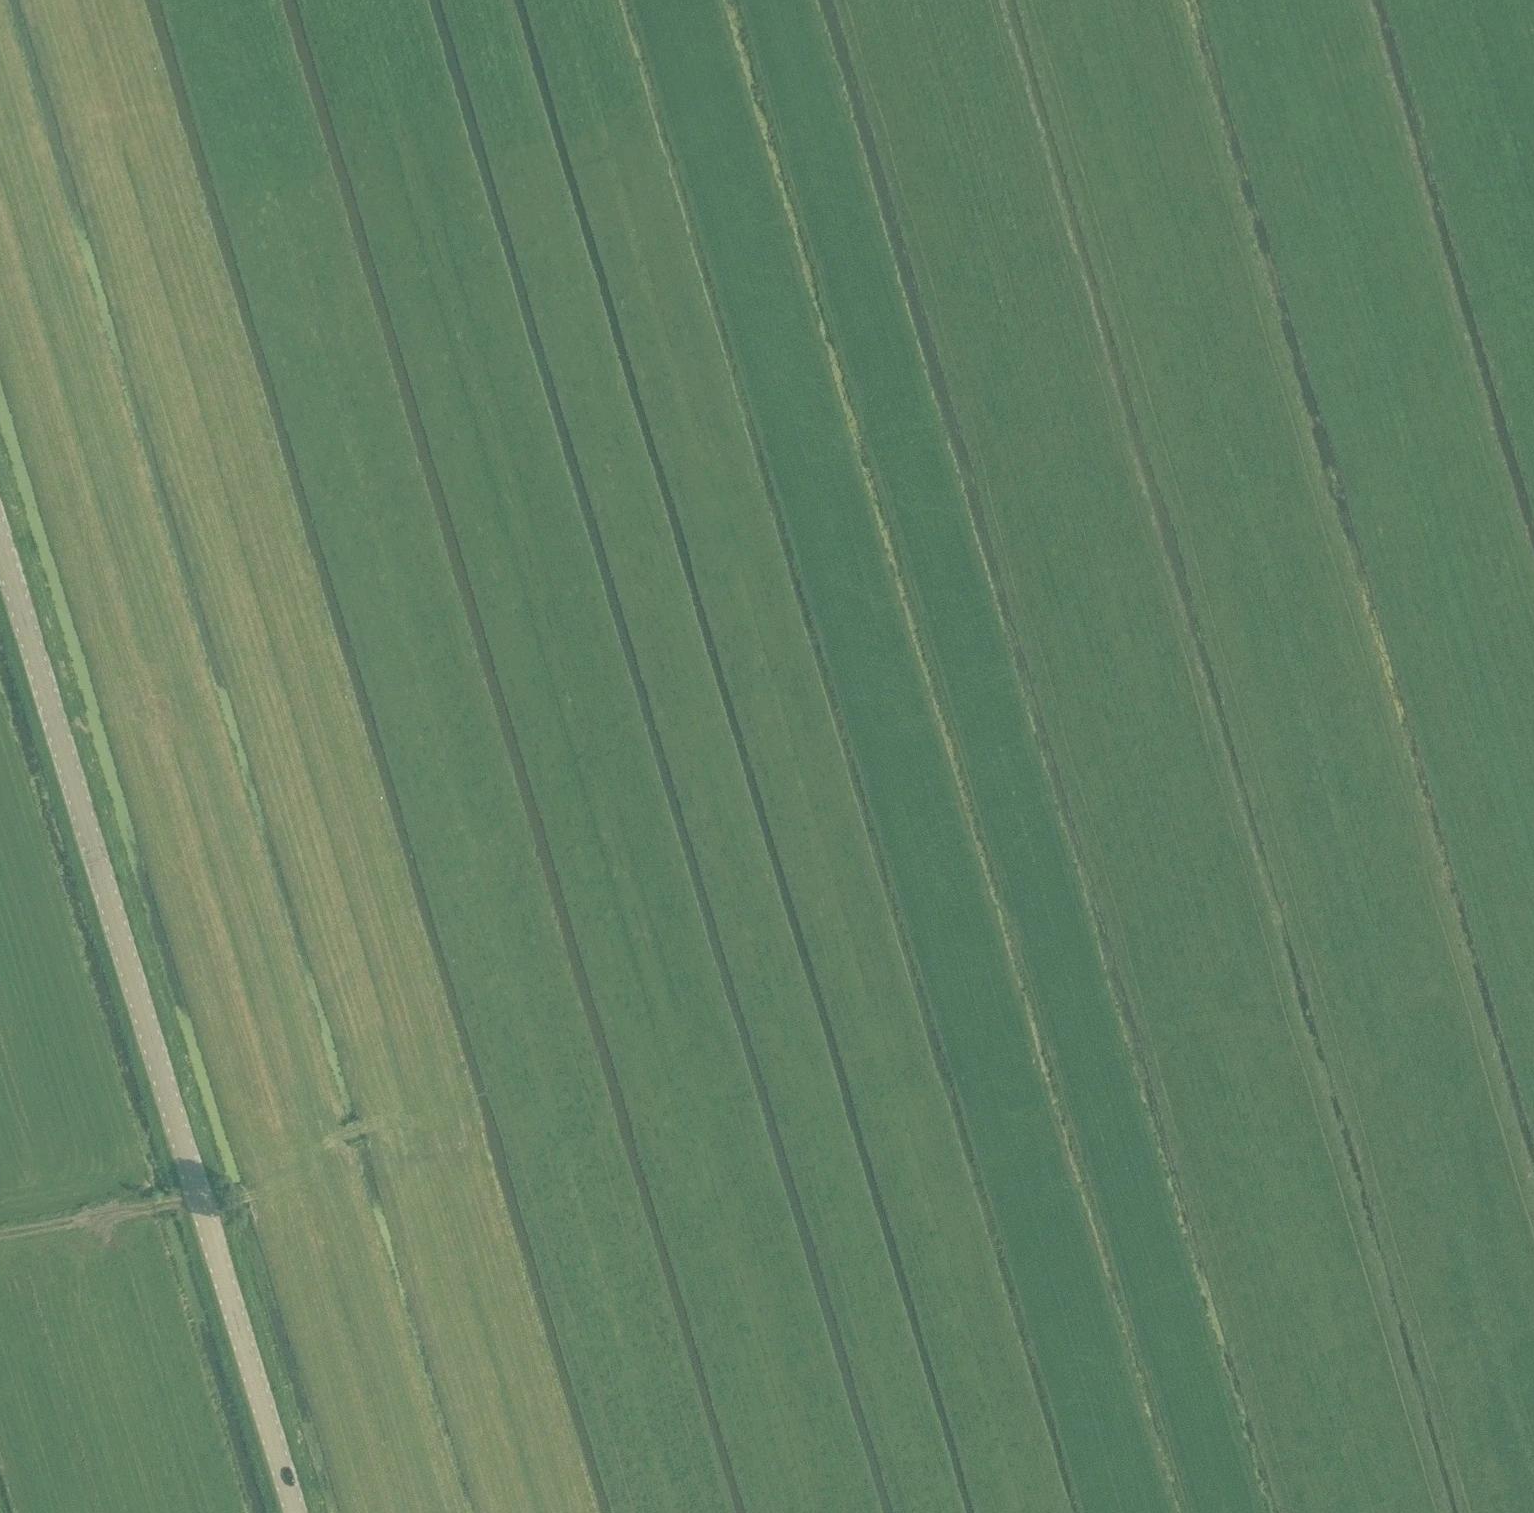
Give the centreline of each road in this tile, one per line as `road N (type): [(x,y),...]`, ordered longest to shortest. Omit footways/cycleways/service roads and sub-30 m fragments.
road 1 (unclassified): [(301,1512),(0,521)]

